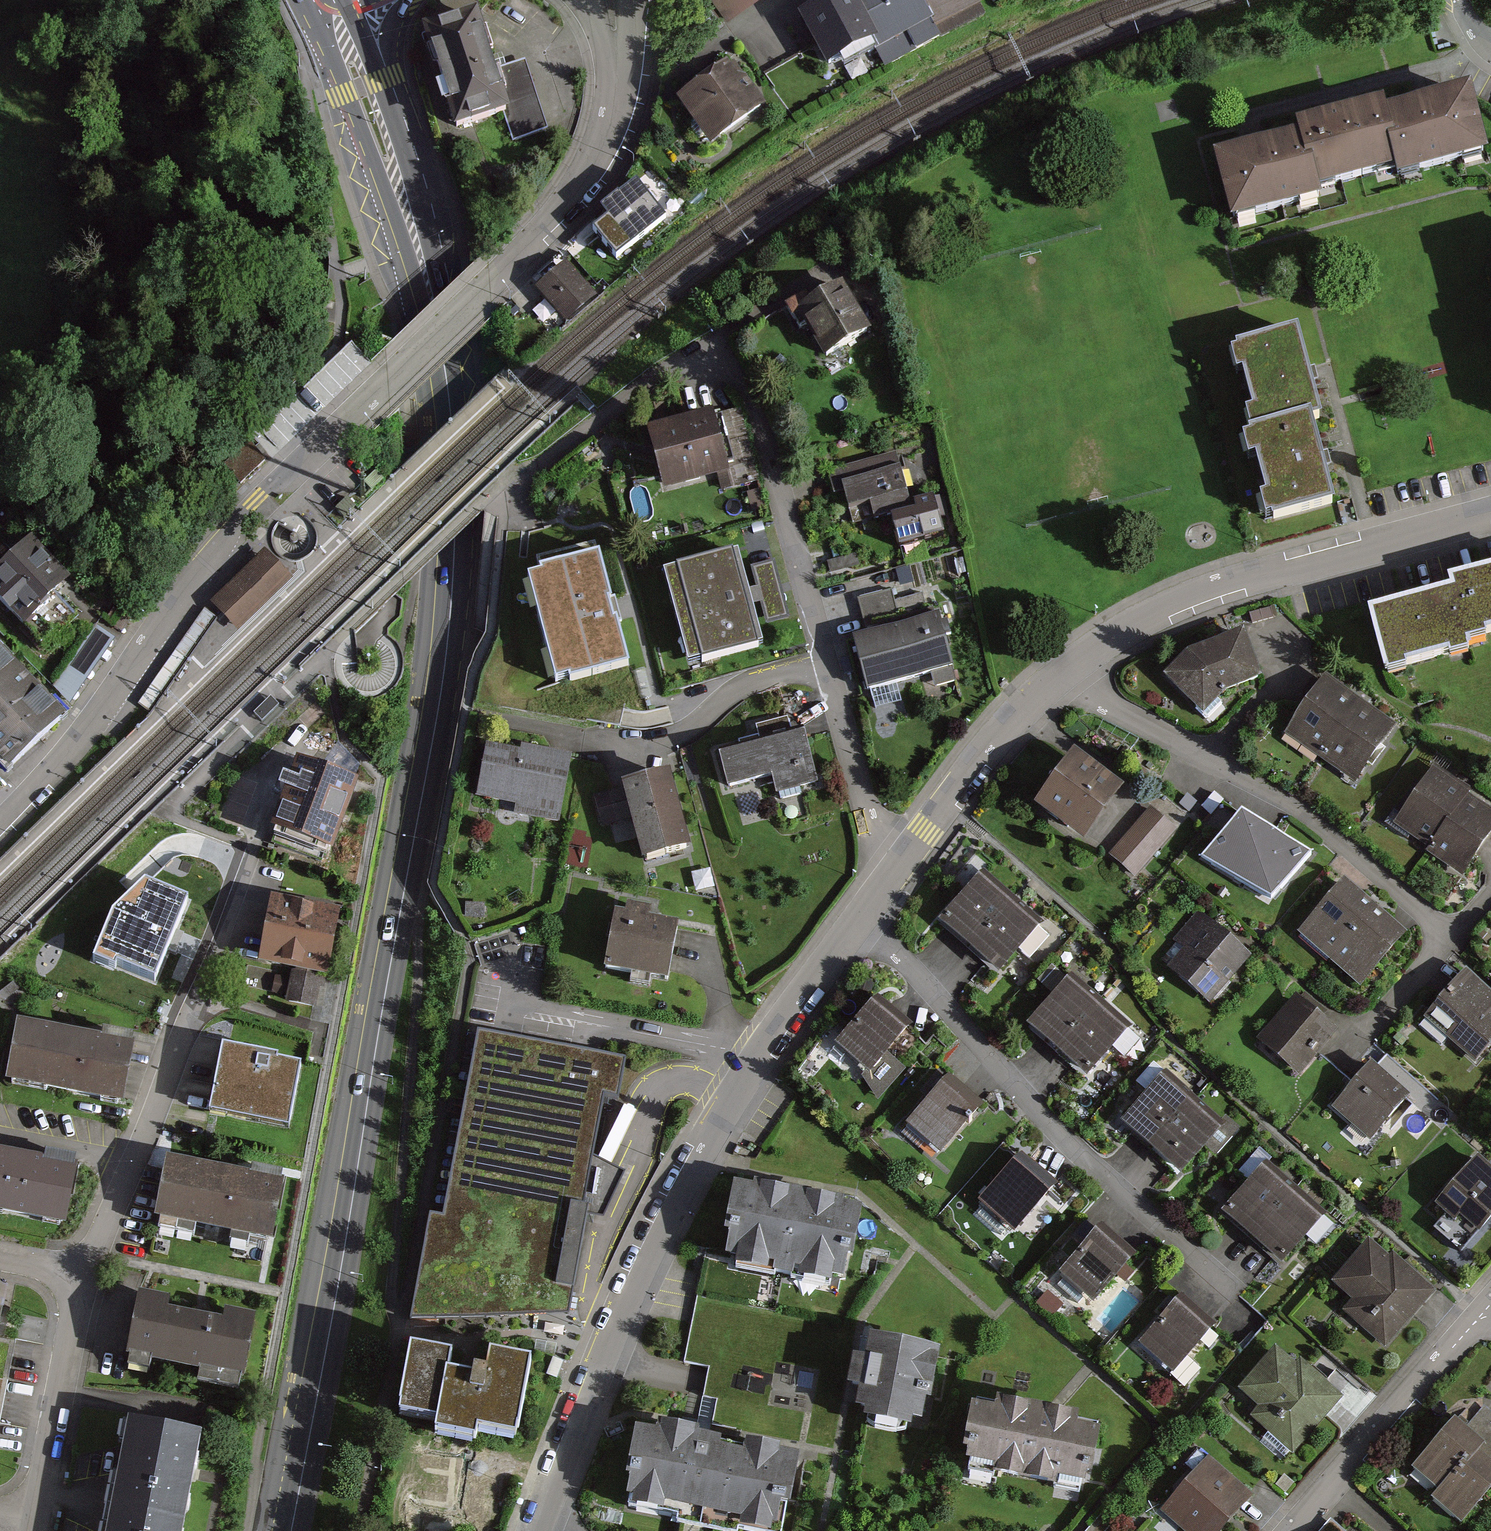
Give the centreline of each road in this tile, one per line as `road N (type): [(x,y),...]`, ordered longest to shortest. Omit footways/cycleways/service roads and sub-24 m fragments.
road 1 (secondary): [(291,1530),(429,715),(450,489),(423,266),(321,0)]
road 2 (residential): [(610,0),(614,102),(599,152),(555,213),(501,278),(296,471),(255,500),(91,728),(0,824)]
road 3 (residential): [(536,1530),(608,1348),(705,1152),(759,1055),(864,918)]
road 4 (residential): [(84,1277),(290,744)]
road 5 (residential): [(890,881),(763,431),(719,341)]
road 6 (residential): [(864,918),(1047,1116),(1235,1292)]
road 7 (residential): [(1061,675),(1341,837),(1445,936)]
road 8 (residential): [(1061,675),(1181,600),(1490,512)]
road 9 (residential): [(1490,1303),(1297,1530)]
road 10 (residential): [(890,881),(1000,735),(1061,675)]
road 11 (residential): [(34,1522),(84,1277)]
road 12 (residential): [(1349,1049),(1445,936)]

